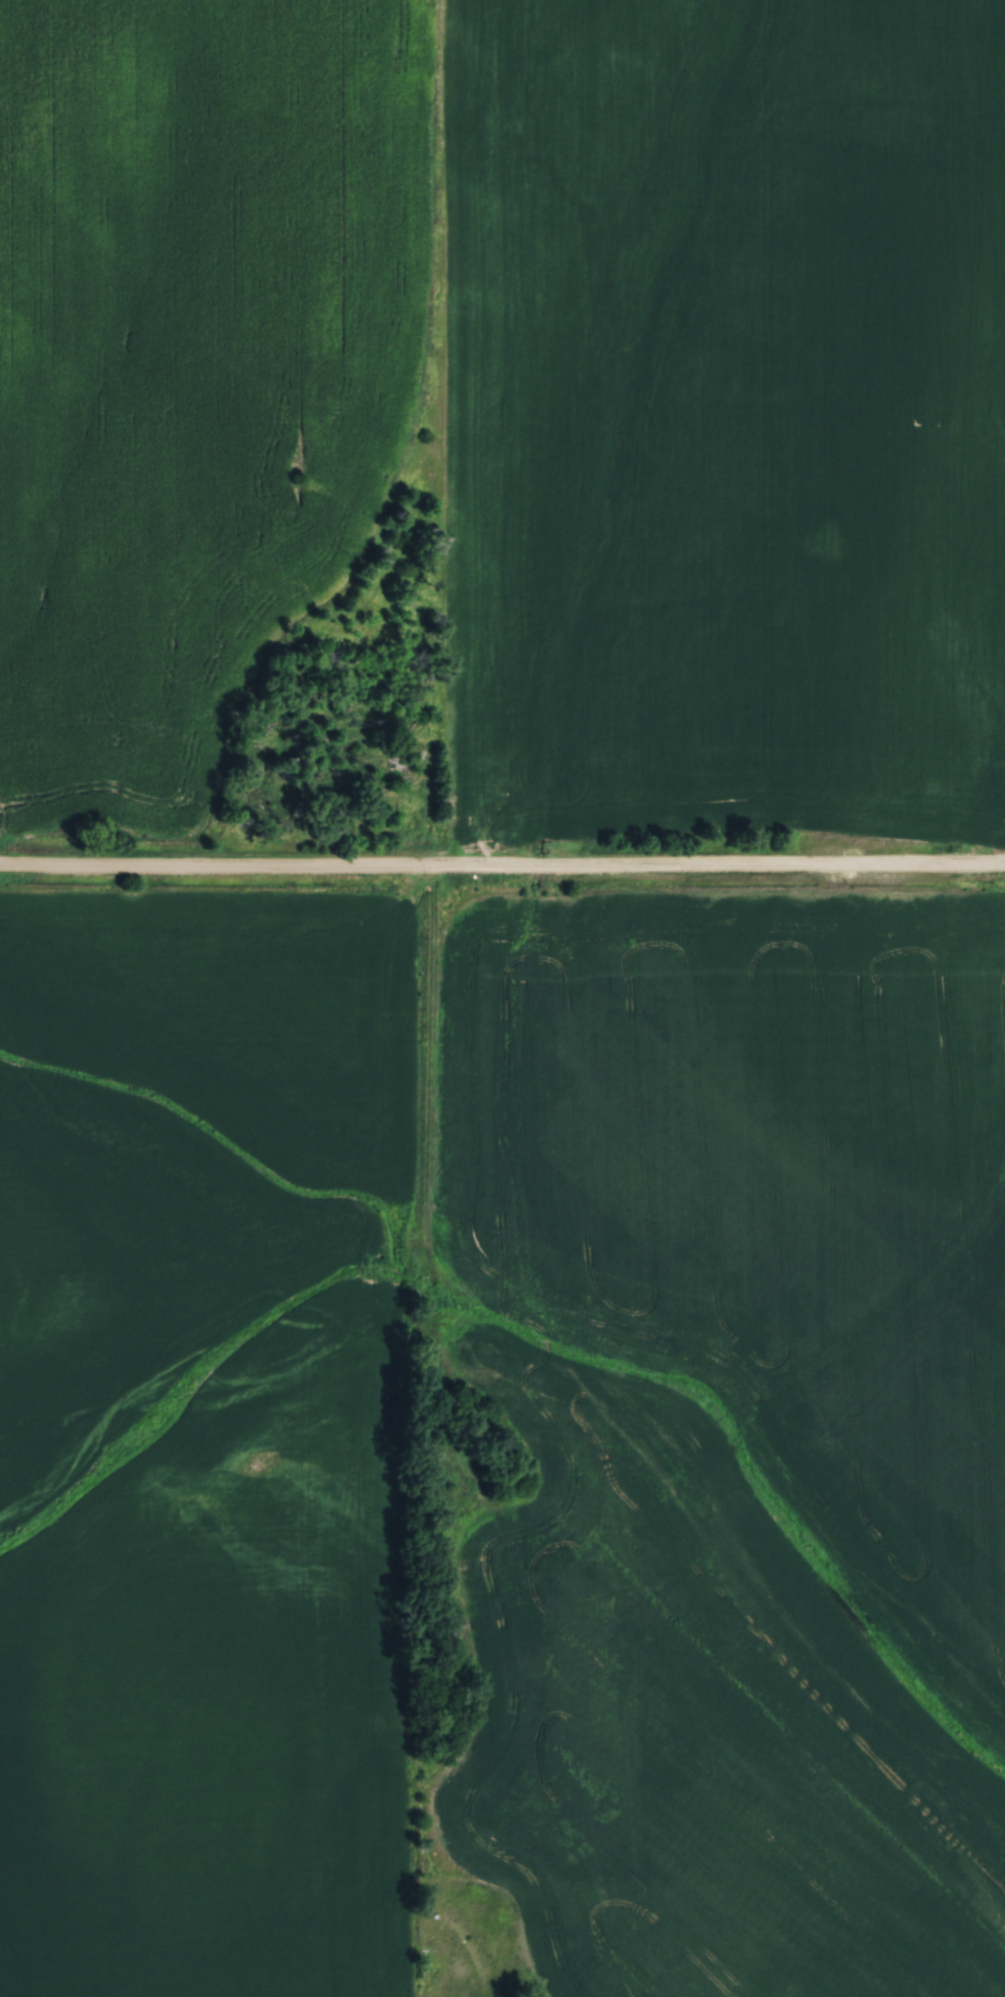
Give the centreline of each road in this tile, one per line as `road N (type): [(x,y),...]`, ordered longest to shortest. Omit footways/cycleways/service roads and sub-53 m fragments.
road 1 (residential): [(1004,868),(0,867)]
road 2 (residential): [(431,869),(428,1297),(435,1430),(453,1458),(452,1482)]

